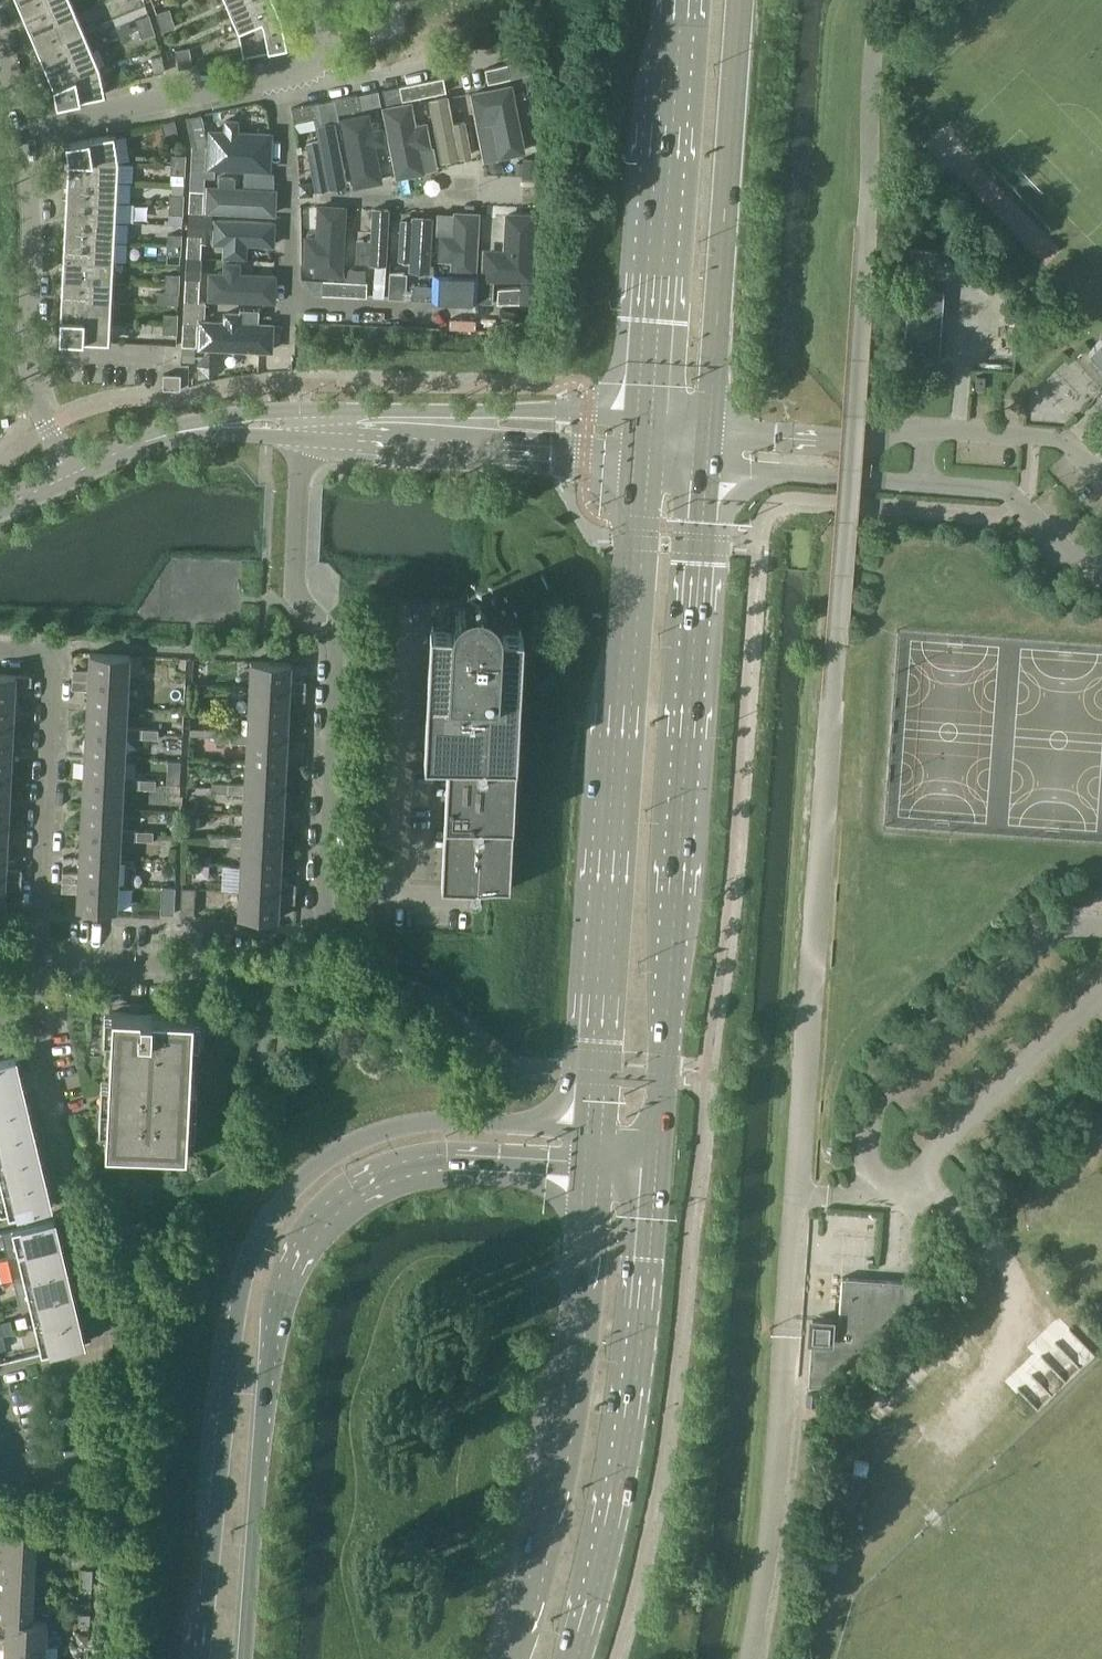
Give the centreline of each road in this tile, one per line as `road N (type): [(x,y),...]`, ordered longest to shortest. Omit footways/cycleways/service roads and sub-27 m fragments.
road 1 (residential): [(39,954),(320,969),(337,639),(296,589),(302,438)]
road 2 (secondary): [(595,1129),(412,1124),(337,1152),(284,1200),(258,1237),(242,1286),(203,1658)]
road 3 (secondary): [(246,1658),(271,1350),(278,1299),(301,1241),(356,1192),(425,1166),(593,1170)]
road 4 (primary): [(658,1156),(708,466)]
road 5 (primary): [(642,459),(595,1129)]
road 6 (primary): [(577,1658),(628,1446),(658,1156)]
road 7 (primary): [(710,428),(741,0)]
road 8 (primary): [(679,0),(645,416)]
road 9 (unclassified): [(578,1314),(542,1402),(508,1536),(500,1579),(508,1658)]
road 10 (residential): [(0,648),(52,650),(39,954)]
road 11 (residential): [(73,474),(30,388),(25,130)]
road 12 (primary): [(578,1314),(555,1475),(508,1658)]
road 13 (tertiary): [(645,416),(302,408)]
road 14 (tertiary): [(302,438),(642,459)]
road 15 (residential): [(519,315),(287,300),(286,202)]
road 16 (residential): [(25,130),(271,79)]
road 17 (residential): [(286,202),(512,178)]
road 18 (residential): [(96,1337),(89,1487),(18,1489)]
road 19 (residential): [(317,64),(366,79),(504,54)]
road 20 (primary): [(593,1170),(578,1314)]
road 21 (tertiary): [(302,408),(209,419),(165,435)]
road 22 (tertiary): [(165,435),(302,438)]
road 23 (unclassified): [(708,466),(833,475)]
road 24 (residential): [(286,202),(286,143),(271,79)]
road 25 (unclassified): [(833,442),(710,428)]
road 26 (residential): [(56,1125),(28,1007)]

